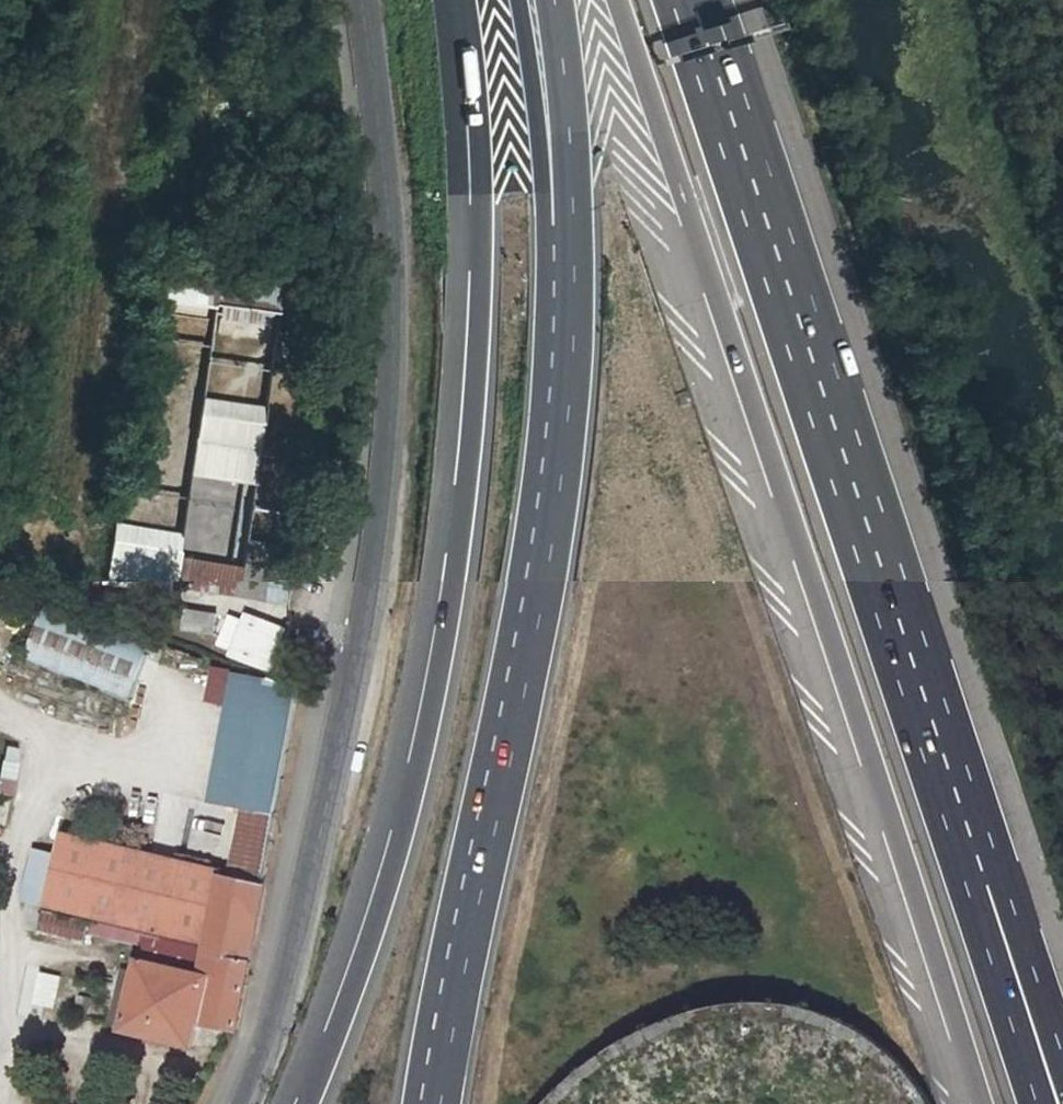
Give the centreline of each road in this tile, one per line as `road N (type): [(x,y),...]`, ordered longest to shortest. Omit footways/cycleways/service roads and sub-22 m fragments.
road 1 (motorway): [(620,0),(797,529),(972,1103)]
road 2 (motorway): [(467,0),(483,188),(467,448),(451,555),(406,811),(356,975),(304,1103)]
road 3 (unclassified): [(234,1103),(279,1000),(378,538),(392,382),(389,238),(359,0)]
road 4 (motorway): [(986,885),(691,0)]
road 5 (motorway): [(575,228),(559,507),(440,1103)]
road 6 (track): [(0,722),(58,750),(20,841),(0,995)]
road 7 (motorway): [(517,0),(545,181),(575,228)]
road 8 (motorway): [(554,0),(575,228)]
road 9 (motorway): [(1039,1103),(986,885)]
road 10 (motorway): [(1062,1059),(1033,970),(986,885)]
road 11 (track): [(58,750),(111,759),(164,749),(184,688)]

